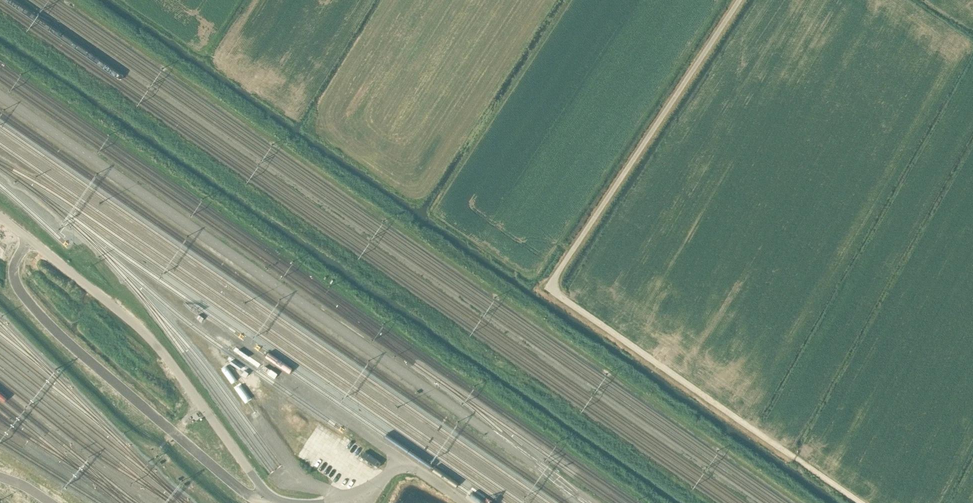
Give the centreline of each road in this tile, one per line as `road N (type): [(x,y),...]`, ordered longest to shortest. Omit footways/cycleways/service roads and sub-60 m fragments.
road 1 (unclassified): [(859,502),(552,288),(739,0)]

